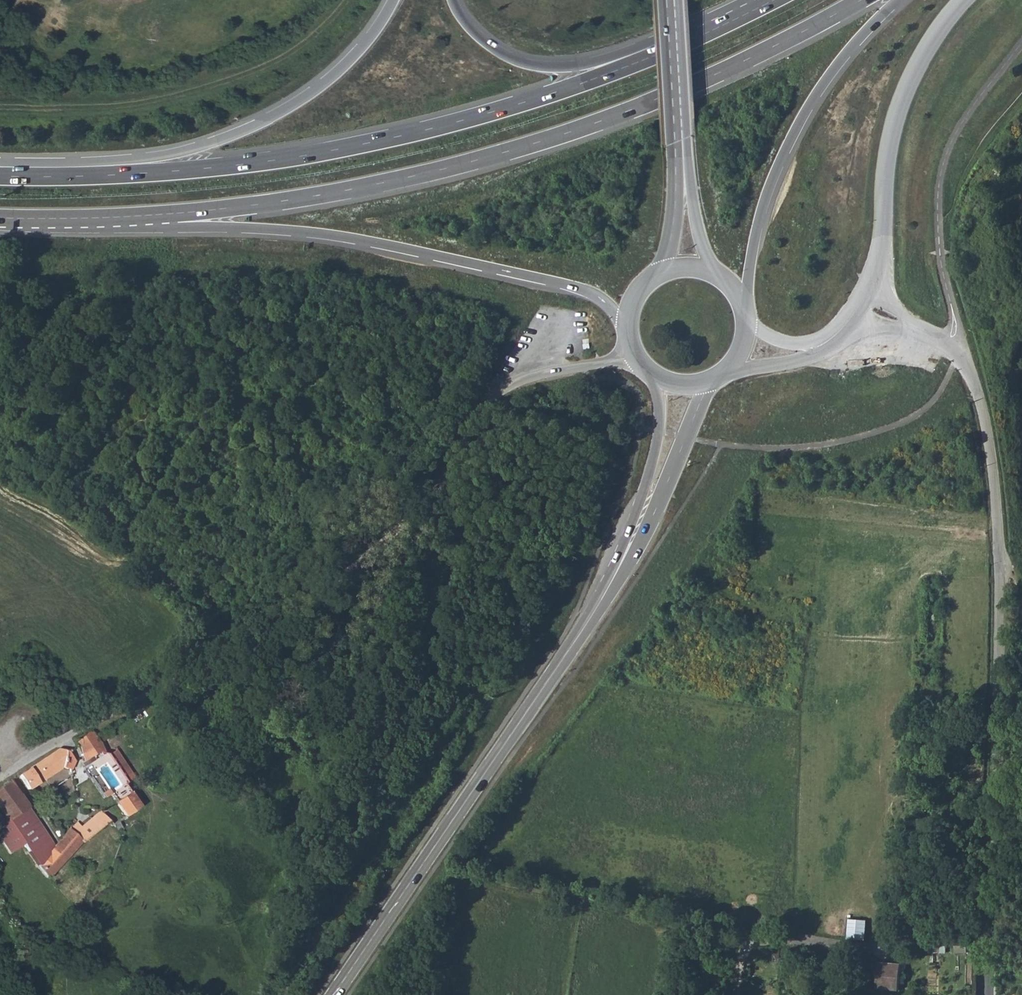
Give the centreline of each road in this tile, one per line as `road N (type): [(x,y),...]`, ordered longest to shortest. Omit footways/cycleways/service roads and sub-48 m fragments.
road 1 (unclassified): [(0,777),(350,573),(405,525),(489,400),(509,386),(641,358)]
road 2 (trunk): [(166,215),(321,195),(509,151),(715,75),(862,0)]
road 3 (trunk): [(701,35),(528,101),(341,149),(175,171),(0,176)]
road 4 (residential): [(988,994),(1005,676),(1001,471),(977,376),(937,336)]
road 5 (trunk): [(166,215),(196,228),(359,240),(581,288),(632,326)]
road 6 (trunk): [(390,0),(341,67),(238,131),(166,154),(19,162),(0,171)]
road 7 (secondary): [(333,994),(584,635)]
road 8 (trunk): [(747,309),(767,213),(804,122),(845,58),(904,0)]
road 9 (track): [(736,994),(744,936),(861,948),(991,935)]
road 10 (unclassified): [(962,0),(906,89),(889,149),(873,287)]
road 11 (secondary): [(584,635),(637,558),(719,379)]
road 12 (secondary): [(653,372),(663,407),(656,468),(584,635)]
road 13 (trunk): [(701,35),(598,63),(533,65),(487,43),(456,0)]
road 14 (secondary): [(662,9),(676,184)]
road 15 (trunk): [(0,218),(166,215)]
road 16 (unclassified): [(729,372),(808,360),(853,323)]
road 17 (secondary): [(715,273),(683,139)]
road 18 (track): [(237,635),(136,555)]

